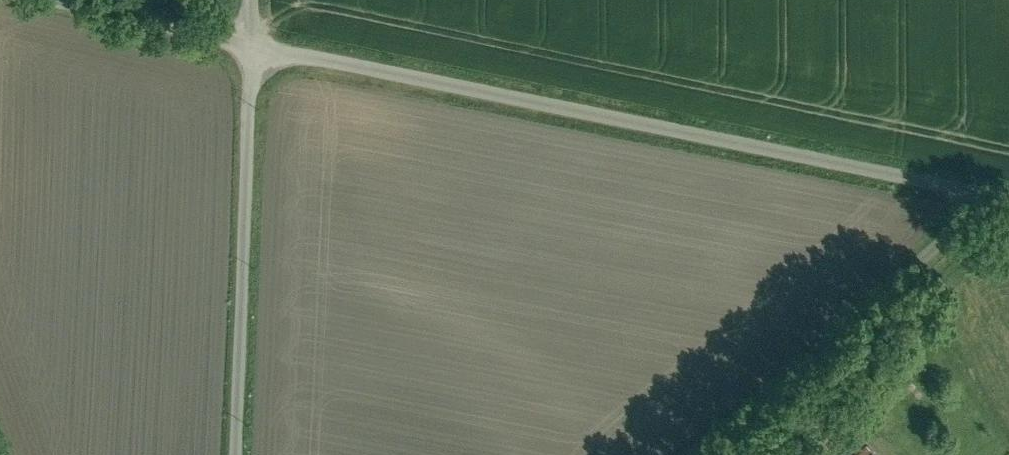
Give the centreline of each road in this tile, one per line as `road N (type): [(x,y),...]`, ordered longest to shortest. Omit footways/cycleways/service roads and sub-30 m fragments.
road 1 (unclassified): [(1001,203),(252,46)]
road 2 (unclassified): [(252,46),(239,454)]
road 3 (unclassified): [(1001,203),(778,450)]
road 4 (unclassified): [(62,0),(252,46)]

